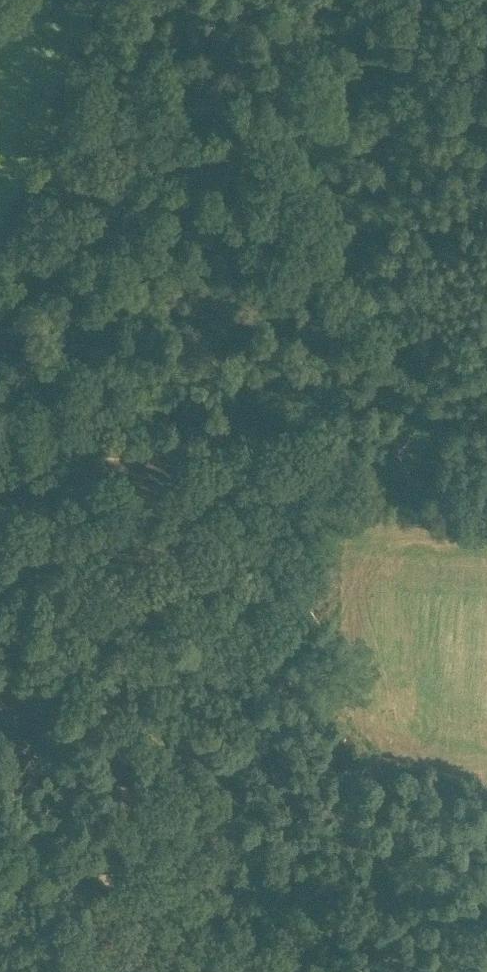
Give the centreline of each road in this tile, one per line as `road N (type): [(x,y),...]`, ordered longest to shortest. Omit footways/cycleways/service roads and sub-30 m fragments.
road 1 (track): [(290,468),(217,756),(235,818),(229,874),(244,942),(240,971)]
road 2 (track): [(0,471),(20,461),(168,453),(290,468)]
road 3 (track): [(290,468),(346,483),(420,483)]

